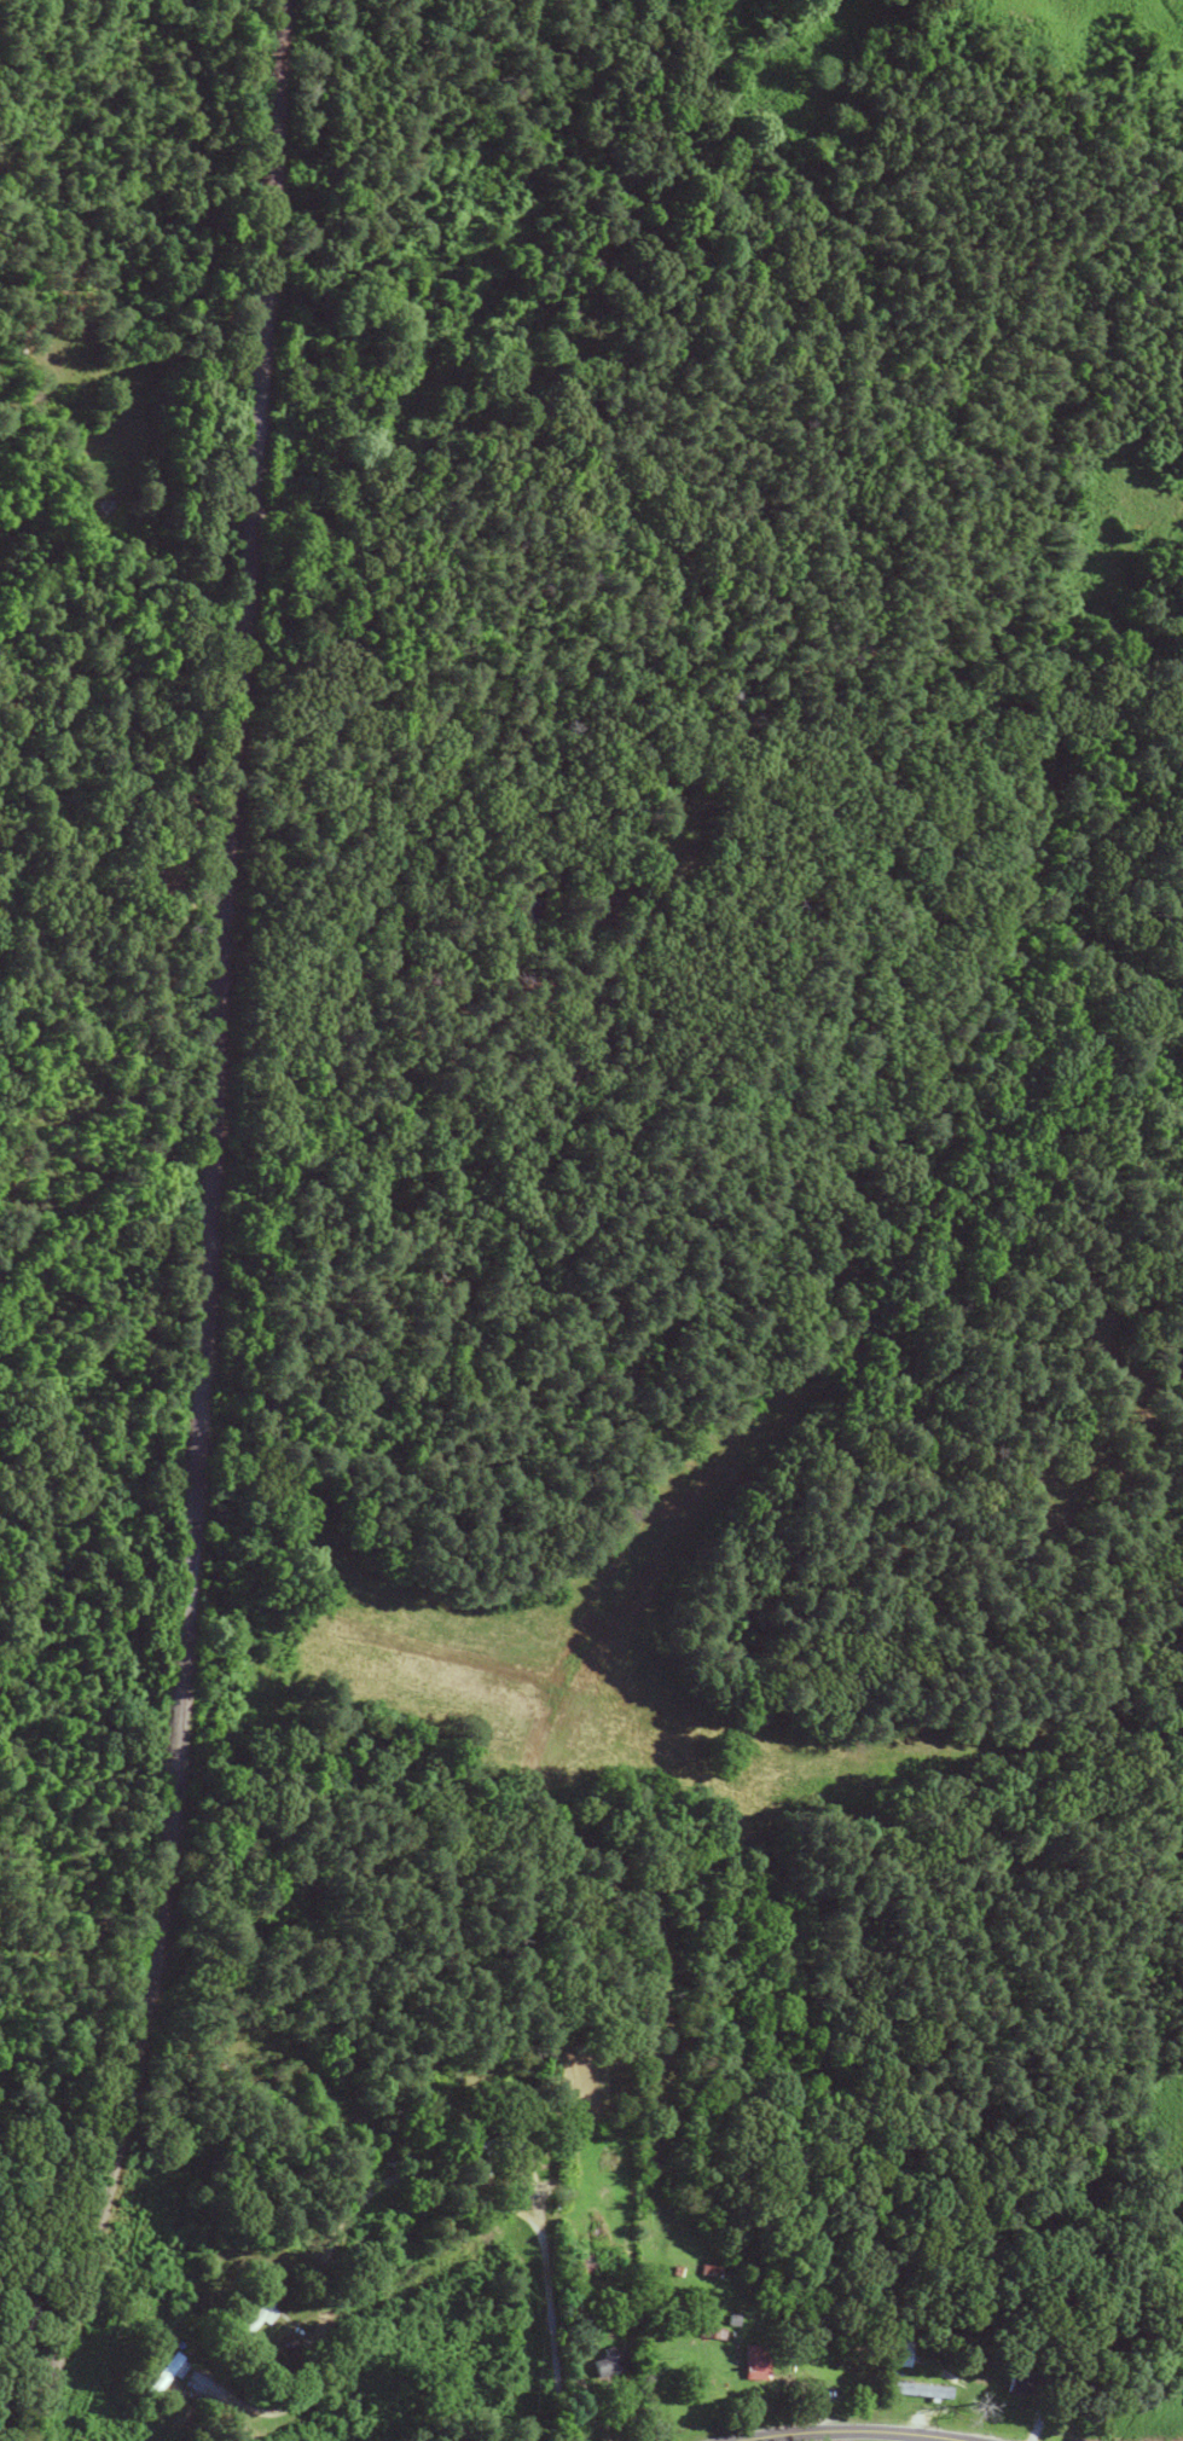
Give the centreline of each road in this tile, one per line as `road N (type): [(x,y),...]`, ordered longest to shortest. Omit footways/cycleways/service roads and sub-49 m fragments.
road 1 (residential): [(563,2440),(551,2292),(532,2186)]
road 2 (residential): [(744,2440),(834,2430),(966,2440)]

